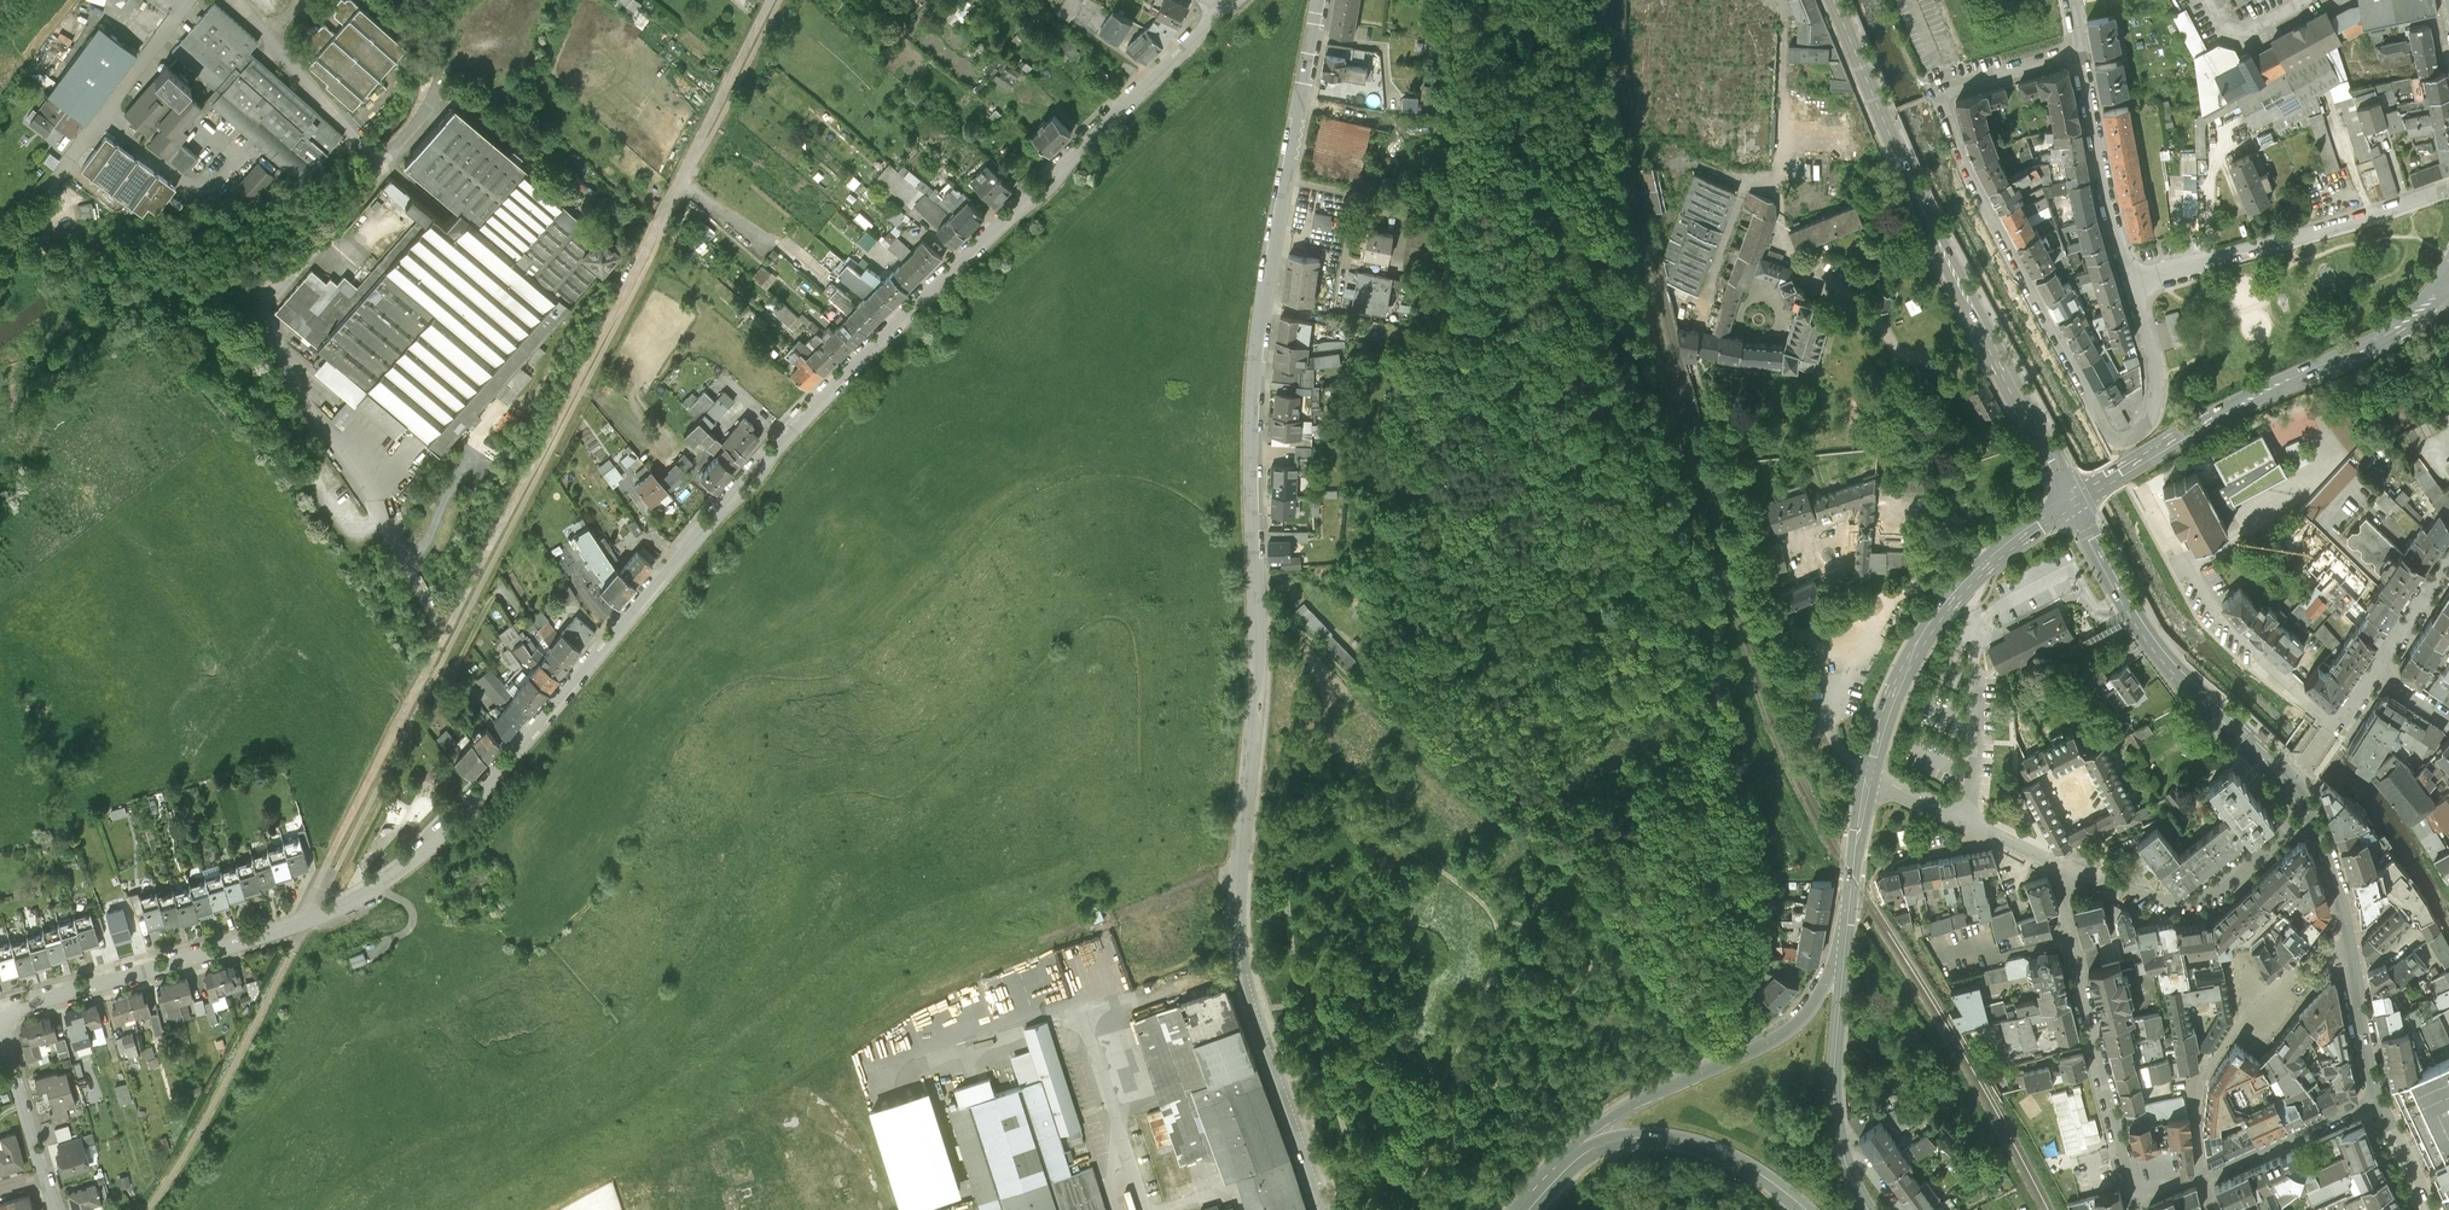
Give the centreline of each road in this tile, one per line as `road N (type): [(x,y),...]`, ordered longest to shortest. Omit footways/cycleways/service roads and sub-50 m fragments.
road 1 (residential): [(1226,8),(770,454),(593,670),(412,870),(304,925),(0,1012)]
road 2 (residential): [(1323,1209),(1256,995),(1245,893),(1256,624),(1255,376),(1319,0)]
road 3 (residential): [(2129,280),(2156,389),(2148,423),(2116,440),(1966,165),(1939,96),(2080,52)]
road 4 (secondary): [(1834,0),(1927,218),(2072,504)]
road 5 (primary): [(2448,285),(2391,332),(2186,434),(2072,504)]
road 6 (residential): [(2142,493),(2216,613),(2335,724),(2375,671)]
road 7 (tertiary): [(2072,504),(2144,638),(2291,792)]
road 8 (secondary): [(1845,948),(1795,1028),(1633,1109),(1597,1132),(1581,1156)]
road 9 (residential): [(2136,1200),(2063,929),(2062,906),(2075,878)]
road 10 (unclassified): [(2448,187),(2129,280)]
road 11 (tertiary): [(2300,804),(2342,899),(2379,1103)]
road 12 (tertiary): [(2288,805),(2279,837),(2218,895),(2179,911),(2075,878)]
road 13 (secondary): [(1581,1156),(1642,1142),(1680,1144),(1755,1171),(1803,1209)]
road 14 (unclassified): [(2080,52),(2129,280)]
road 15 (tertiary): [(2075,878),(1868,777)]
road 16 (primary): [(1845,948),(1833,1088),(1844,1158)]
road 17 (unclassified): [(195,0),(70,164)]
road 18 (primary): [(1956,594),(1894,694),(1868,777)]
road 19 (residential): [(2379,1103),(2202,1178)]
road 20 (primary): [(1868,777),(1845,948)]
road 21 (residential): [(47,1181),(0,1027)]
road 22 (primary): [(1956,594),(2072,504)]
road 23 (residential): [(2375,671),(2443,572)]

